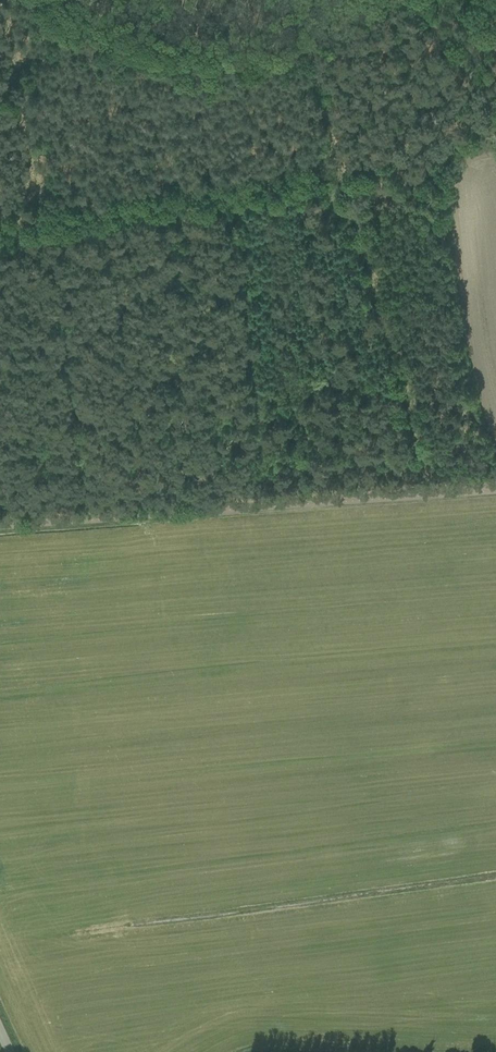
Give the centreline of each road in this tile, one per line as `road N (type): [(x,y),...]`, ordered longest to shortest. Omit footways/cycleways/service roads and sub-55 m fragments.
road 1 (track): [(366,0),(307,32),(337,170),(438,495)]
road 2 (track): [(0,219),(495,141)]
road 3 (track): [(4,0),(84,483)]
road 4 (track): [(64,935),(495,873)]
road 5 (track): [(298,0),(307,32),(259,48),(193,51),(128,47),(89,32),(46,0)]

